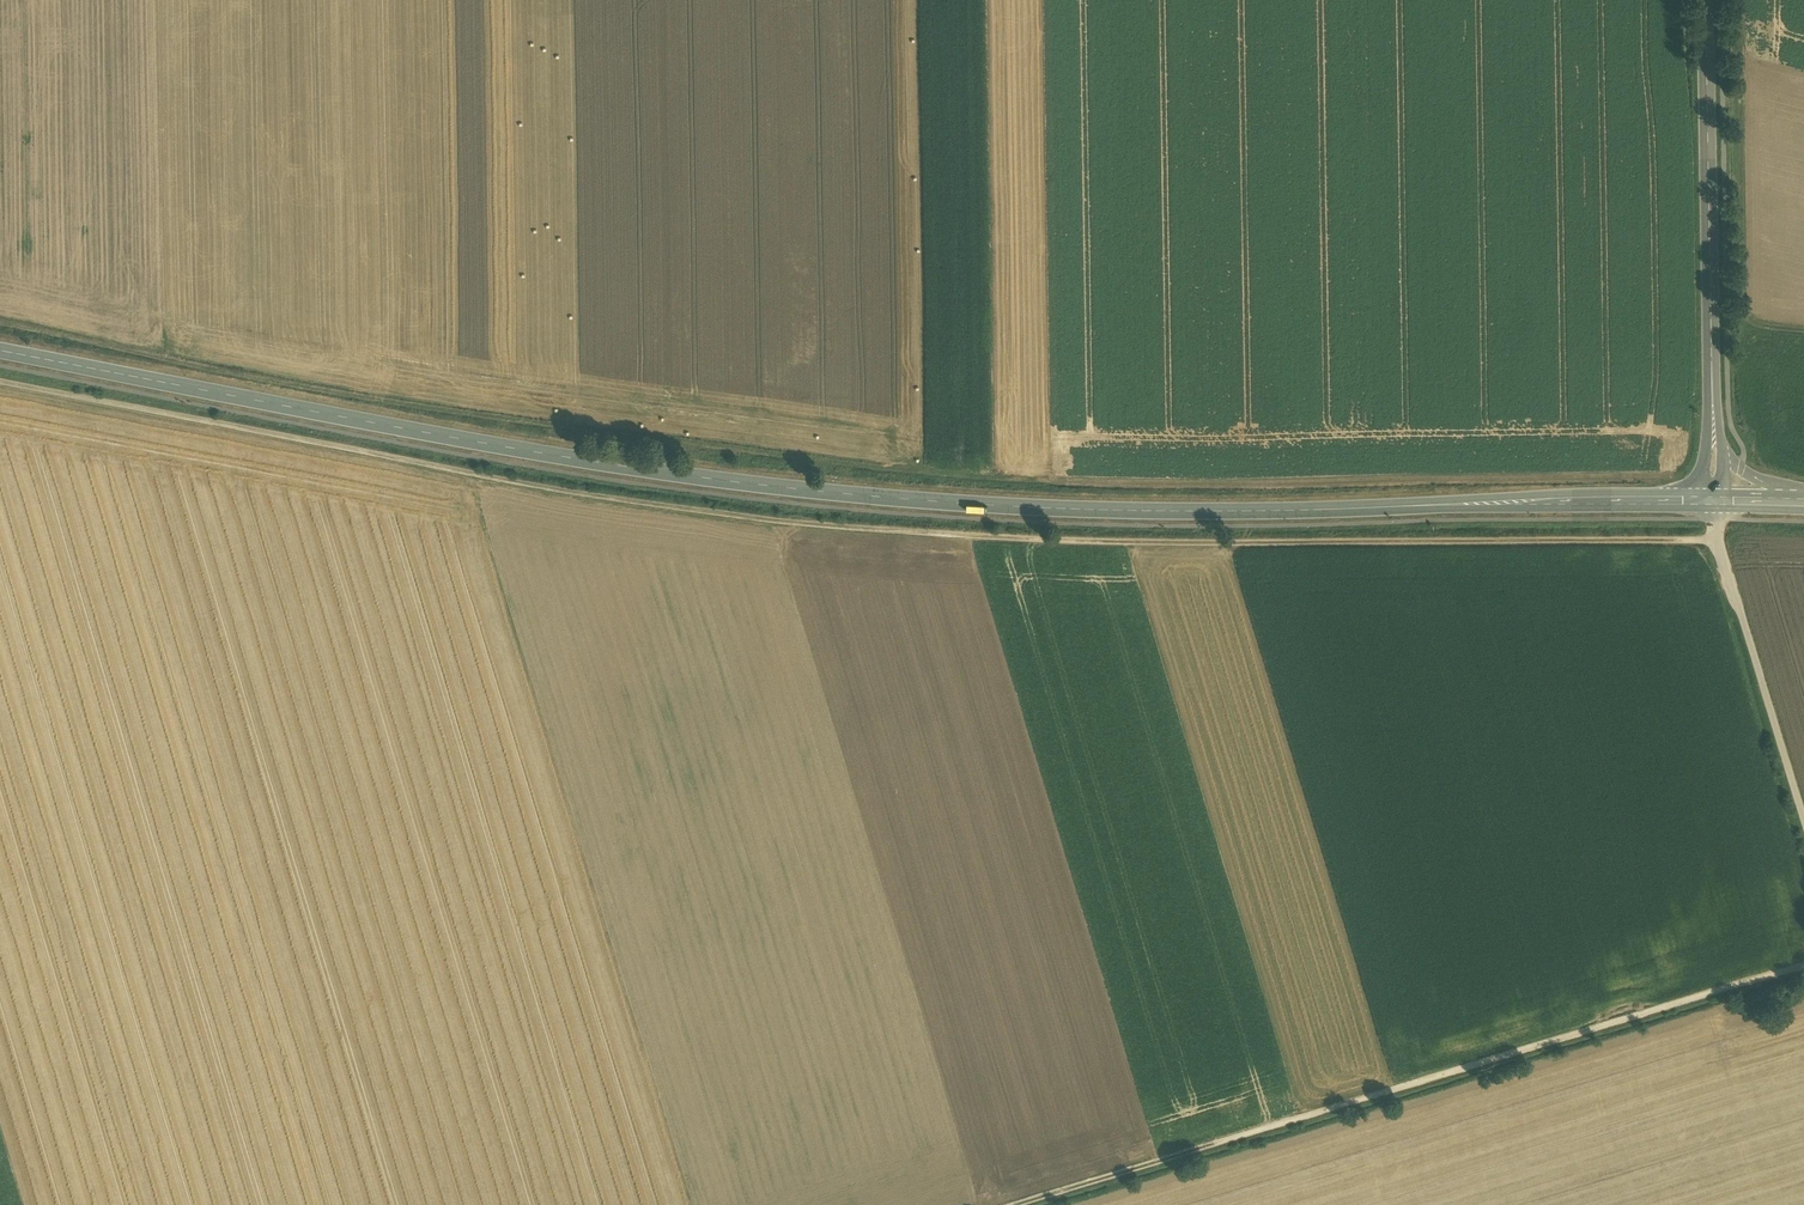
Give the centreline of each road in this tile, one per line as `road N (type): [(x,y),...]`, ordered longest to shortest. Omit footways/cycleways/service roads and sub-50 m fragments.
road 1 (track): [(0,383),(674,507),(869,529),(1052,539),(1716,540)]
road 2 (secondary): [(1449,508),(1220,516),(825,495),(607,466),(0,352)]
road 3 (track): [(1011,1204),(1803,966)]
road 4 (tertiary): [(1706,0),(1713,383)]
road 5 (track): [(1737,0),(1745,317),(1803,330)]
road 6 (track): [(1713,508),(1716,540),(1803,822)]
road 7 (secondary): [(1449,508),(1713,508)]
road 8 (secondary): [(1703,494),(1546,495),(1449,508)]

